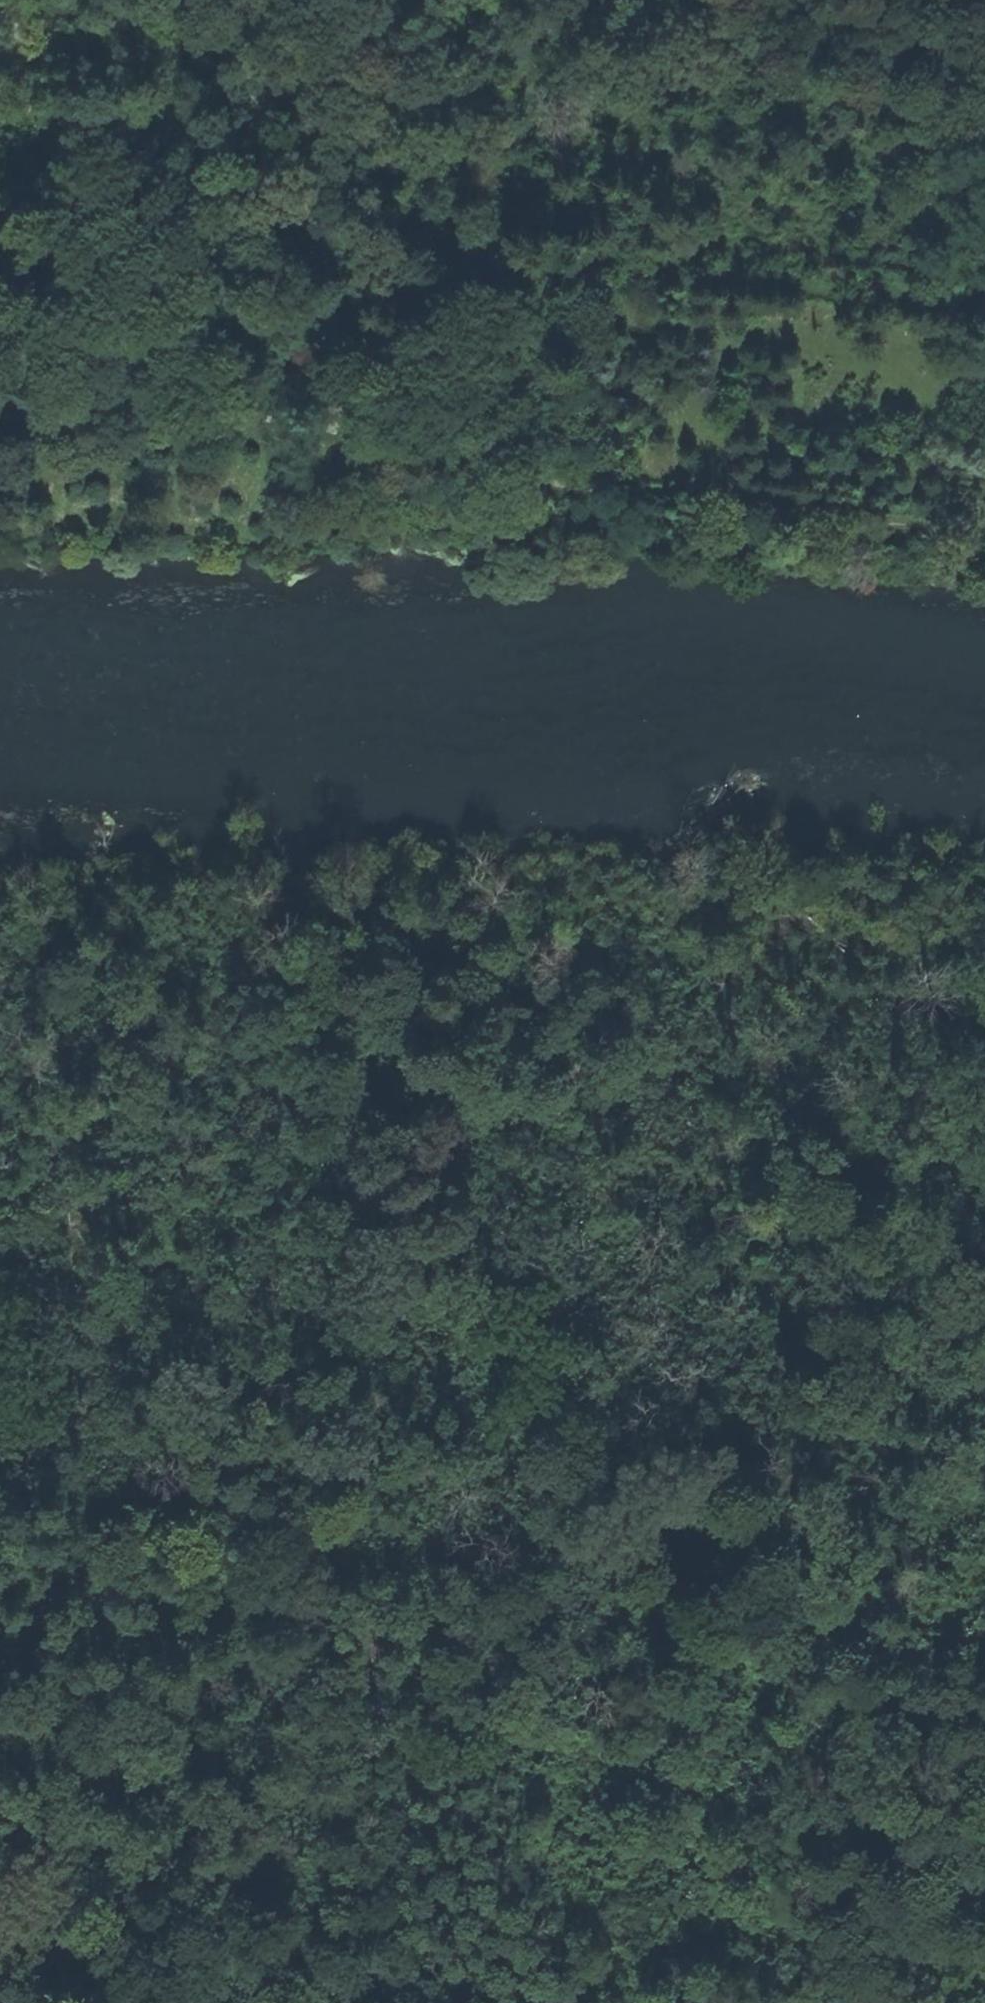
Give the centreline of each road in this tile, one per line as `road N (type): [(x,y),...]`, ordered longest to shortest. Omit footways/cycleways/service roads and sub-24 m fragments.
road 1 (track): [(0,412),(154,327),(231,251)]
road 2 (track): [(968,2002),(835,1980),(738,2002)]

